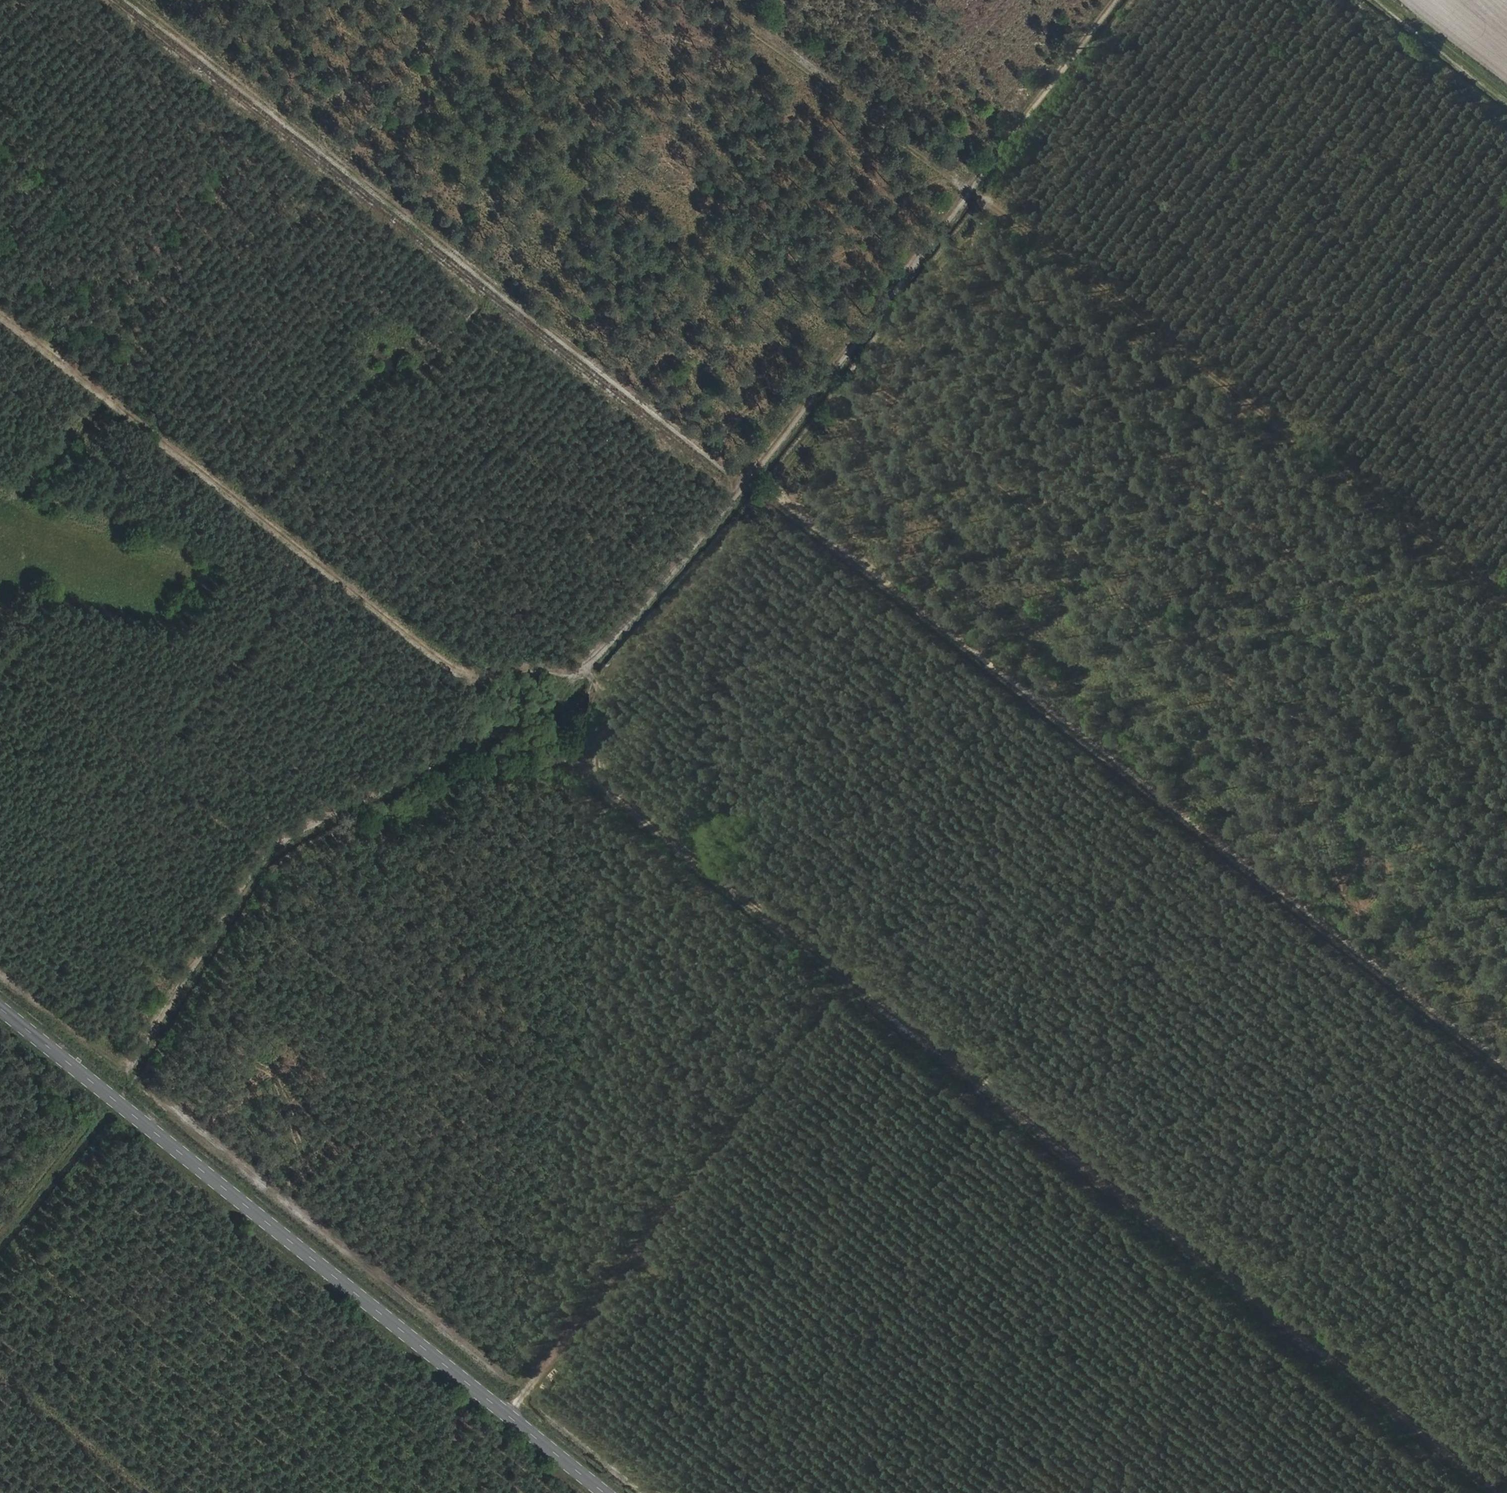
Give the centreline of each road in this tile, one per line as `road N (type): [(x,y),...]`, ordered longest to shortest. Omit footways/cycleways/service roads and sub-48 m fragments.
road 1 (track): [(0,313),(463,670),(551,665),(587,678),(608,707),(603,778),(615,789),(1506,1492)]
road 2 (secondary): [(0,1009),(605,1492)]
road 3 (track): [(508,1416),(849,978)]

